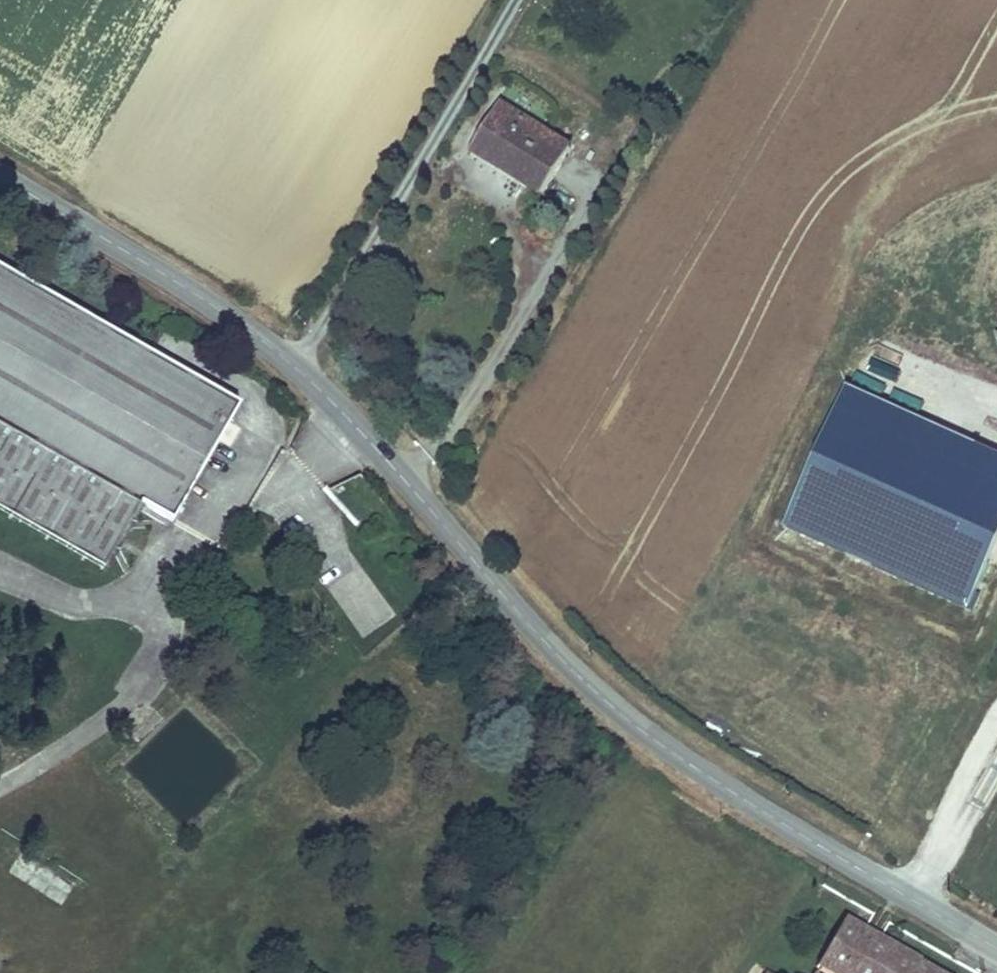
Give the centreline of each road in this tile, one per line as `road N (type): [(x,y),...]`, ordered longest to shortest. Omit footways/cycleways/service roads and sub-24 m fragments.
road 1 (tertiary): [(0,173),(298,365),(607,700),(730,789),(996,946)]

